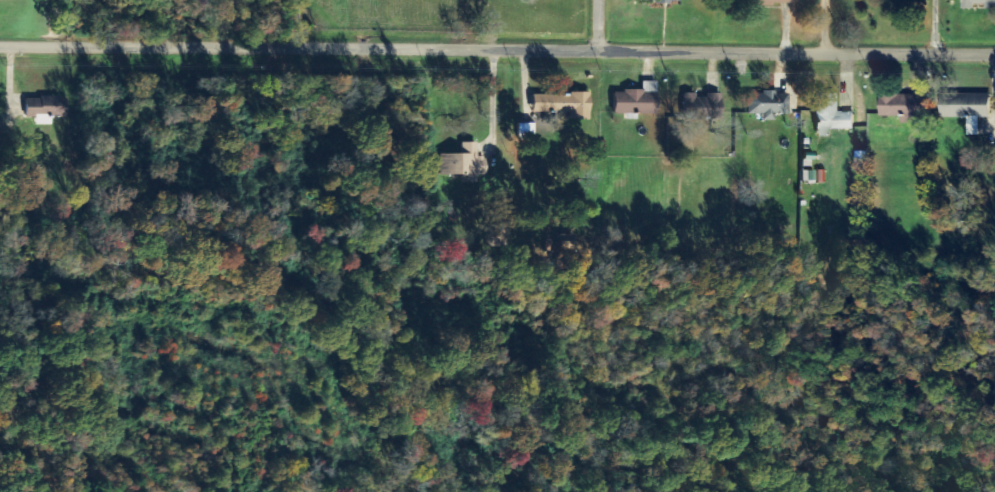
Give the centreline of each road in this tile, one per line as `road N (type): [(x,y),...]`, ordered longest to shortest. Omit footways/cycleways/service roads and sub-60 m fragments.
road 1 (residential): [(994,53),(0,44)]

